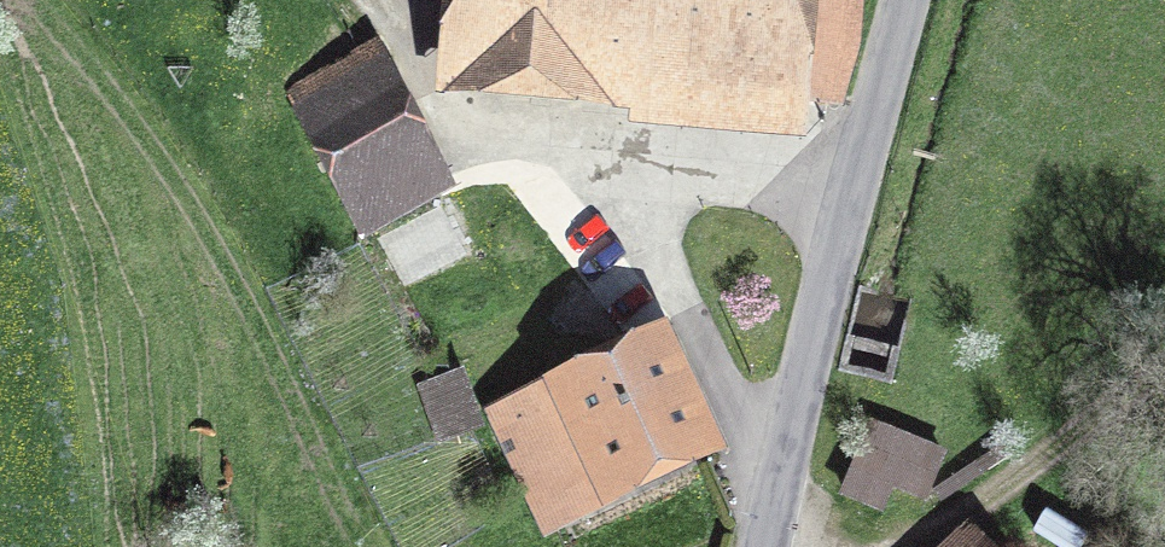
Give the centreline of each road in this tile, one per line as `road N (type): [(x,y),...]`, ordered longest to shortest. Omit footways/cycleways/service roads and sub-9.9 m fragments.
road 1 (track): [(849,211),(463,141),(432,120),(361,0)]
road 2 (tertiary): [(907,0),(762,546)]
road 3 (track): [(904,546),(996,496),(1164,375)]

